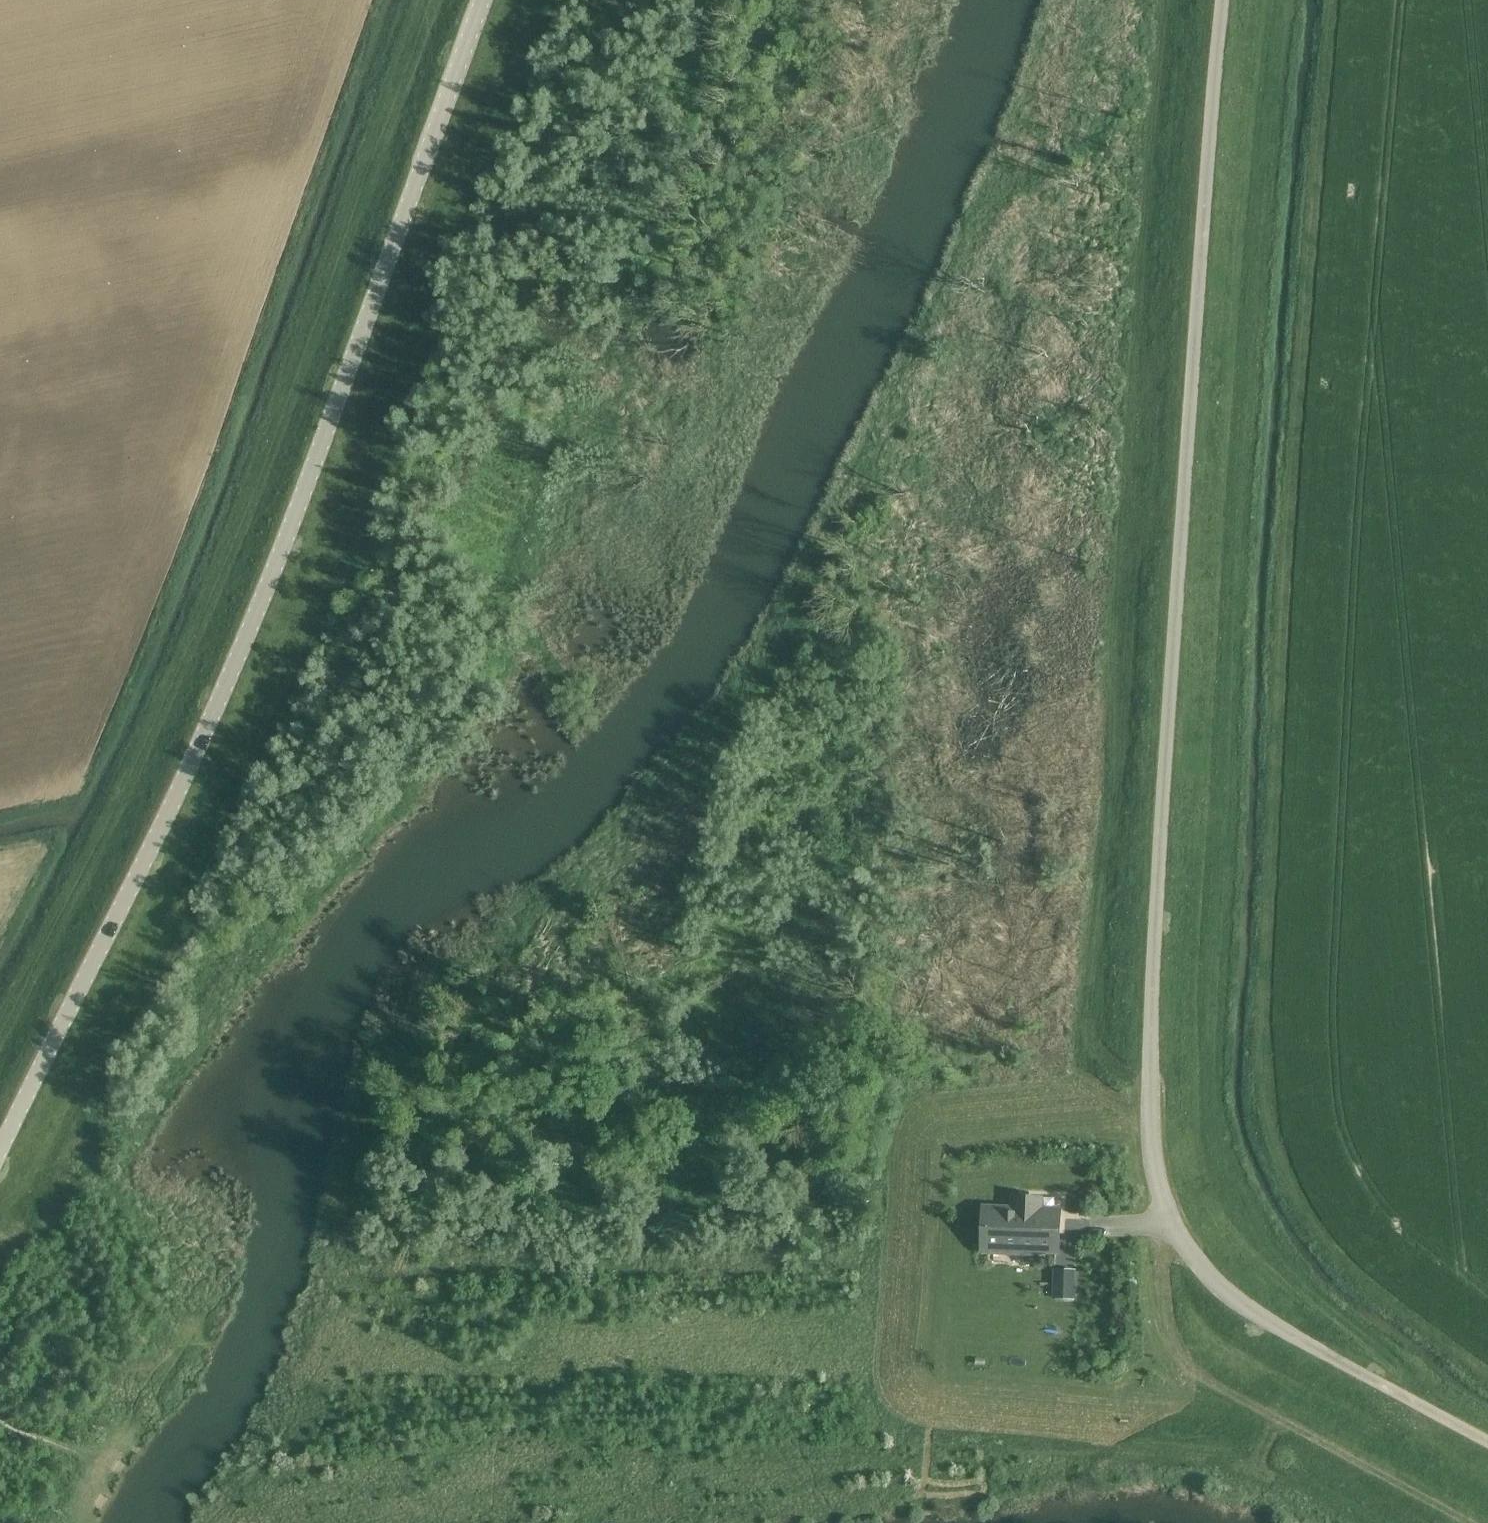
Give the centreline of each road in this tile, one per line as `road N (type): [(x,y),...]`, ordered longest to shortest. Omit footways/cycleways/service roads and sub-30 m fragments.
road 1 (unclassified): [(1226,0),(1145,1138),(1155,1199),(1171,1232),(1232,1302),(1487,1441)]
road 2 (unclassified): [(0,1146),(170,809),(340,388),(479,0)]
road 3 (track): [(1475,1522),(1287,1424),(1197,1366),(1171,1313),(1171,1232)]

